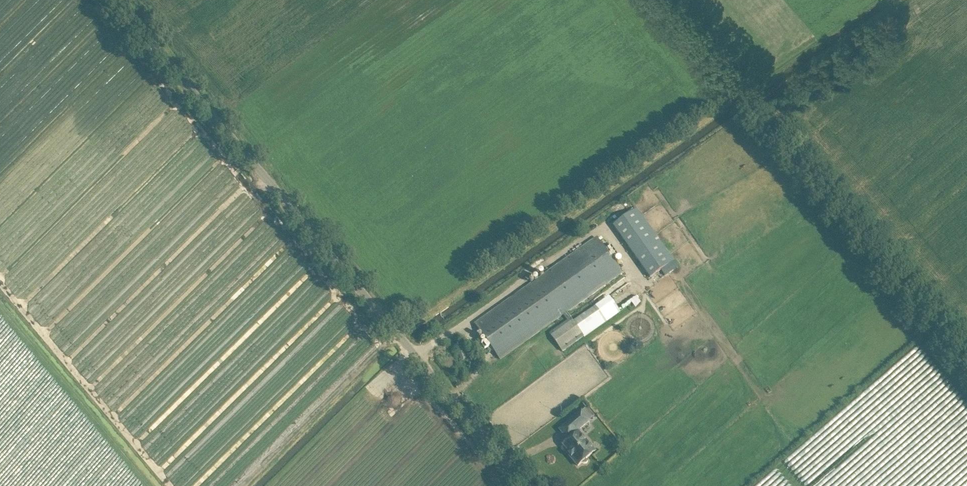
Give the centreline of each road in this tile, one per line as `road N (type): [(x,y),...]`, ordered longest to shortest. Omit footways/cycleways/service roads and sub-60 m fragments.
road 1 (unclassified): [(525,485),(116,0)]

